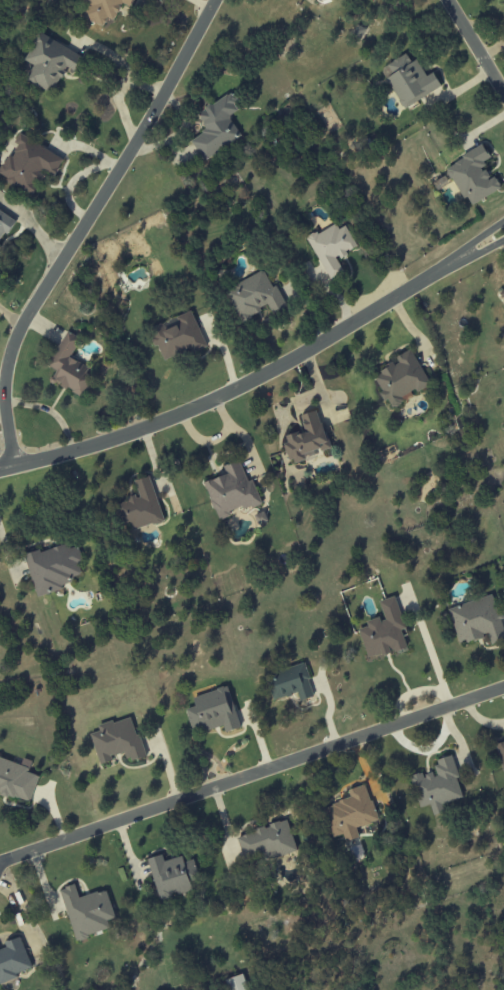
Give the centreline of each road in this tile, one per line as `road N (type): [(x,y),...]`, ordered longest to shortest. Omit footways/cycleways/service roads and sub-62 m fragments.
road 1 (residential): [(0,862),(503,686)]
road 2 (residential): [(213,0),(25,316),(5,377),(3,415),(15,466)]
road 3 (residential): [(15,466),(96,448),(229,397),(420,284)]

